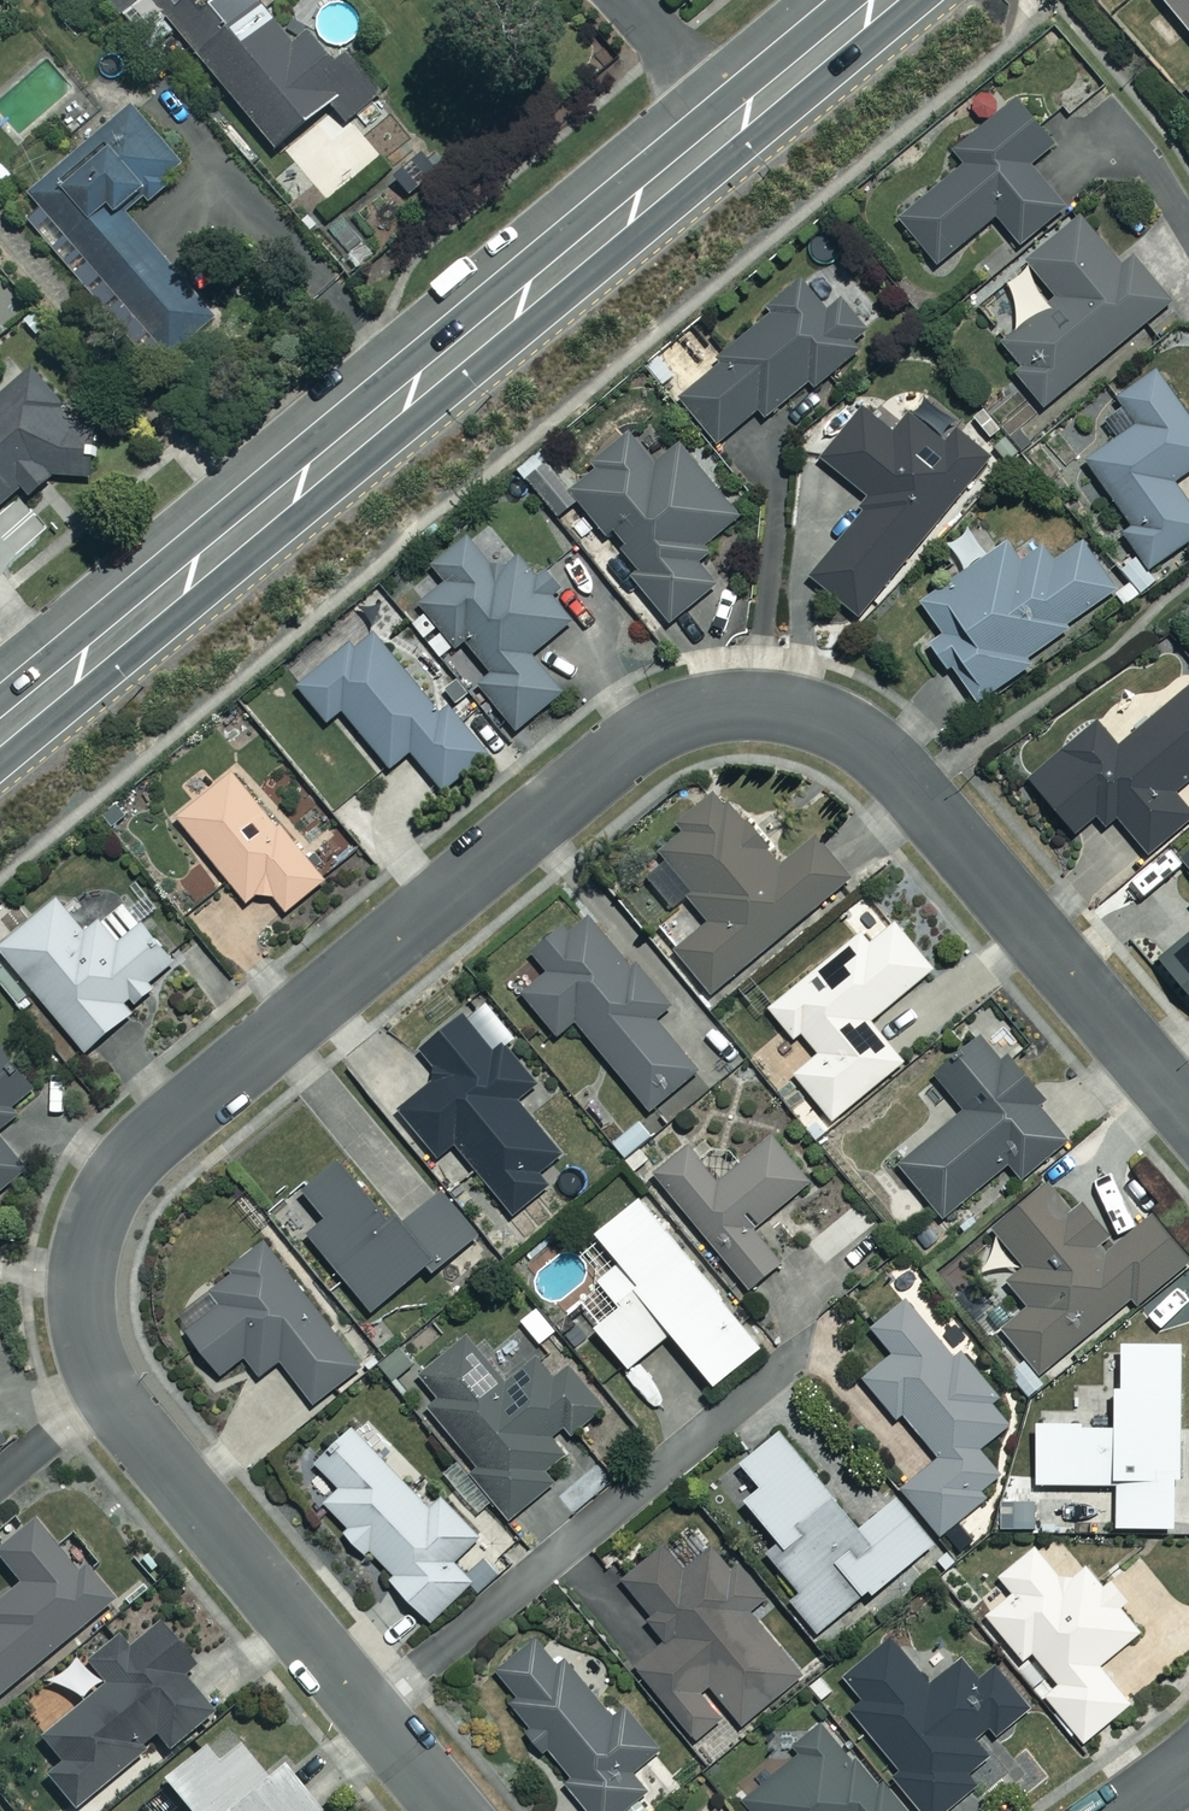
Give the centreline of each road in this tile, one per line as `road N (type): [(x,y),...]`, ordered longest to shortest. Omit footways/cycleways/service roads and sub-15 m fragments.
road 1 (residential): [(108,1392),(85,1308),(85,1262),(93,1219),(115,1173),(152,1133),(592,772),(643,734),(713,705),(807,713),(845,726),(892,761),(1188,1118)]
road 2 (secondary): [(729,128),(0,730)]
road 3 (residential): [(452,1810),(108,1392)]
road 4 (secondary): [(884,0),(729,128)]
road 5 (residential): [(622,0),(729,128)]
road 6 (residential): [(0,1480),(108,1392)]

